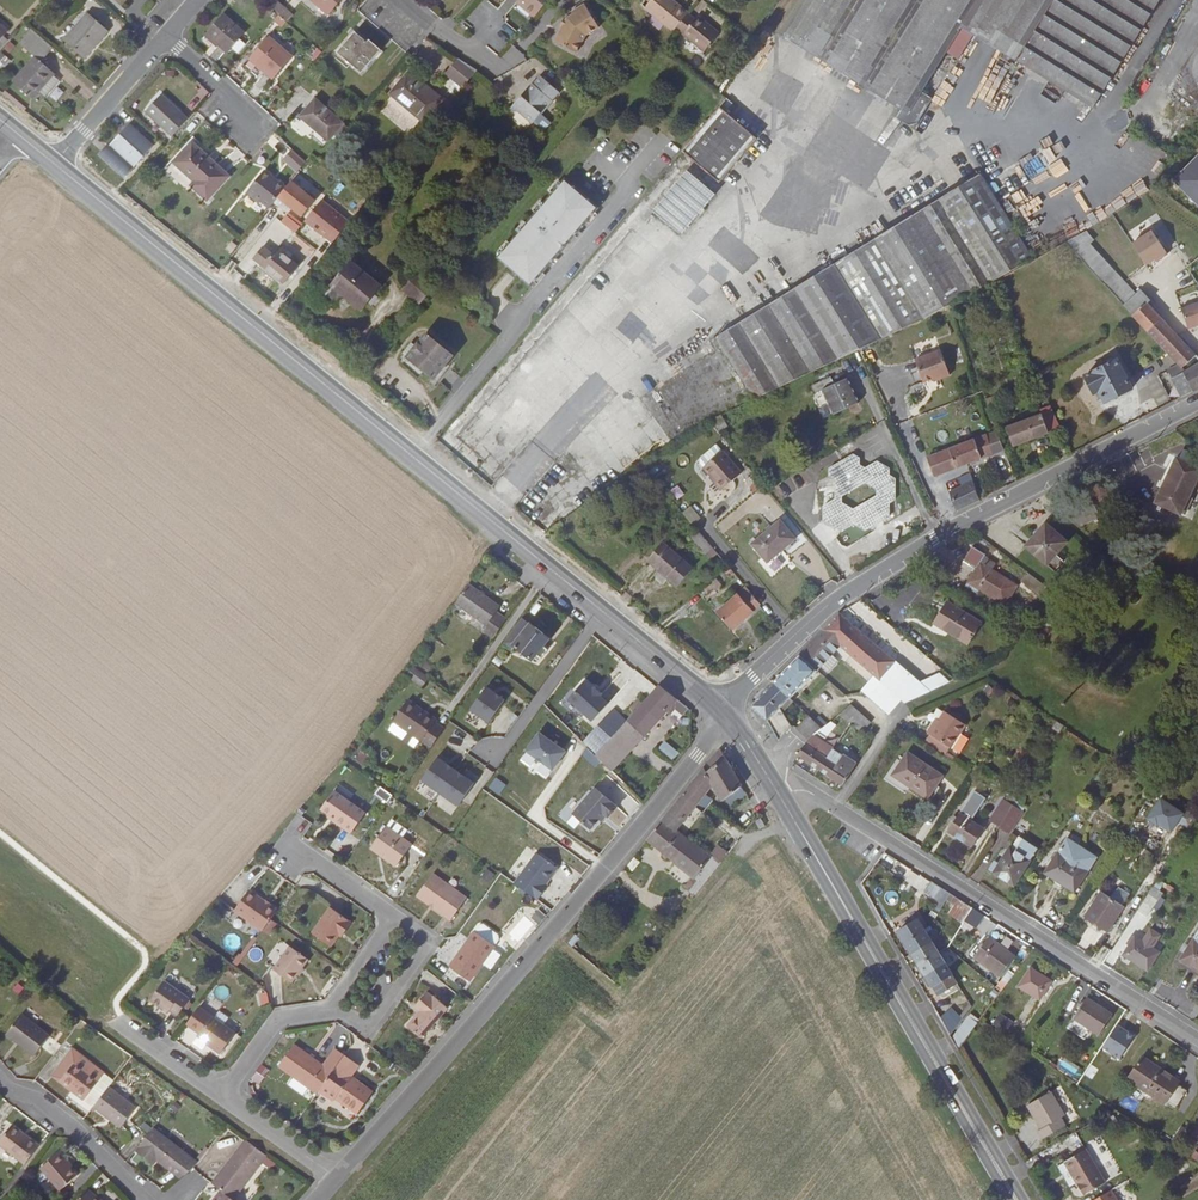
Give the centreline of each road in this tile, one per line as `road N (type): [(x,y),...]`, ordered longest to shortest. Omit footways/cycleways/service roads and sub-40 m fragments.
road 1 (primary): [(53,165),(720,707)]
road 2 (residential): [(720,707),(698,756),(639,830),(337,1179)]
road 3 (residential): [(1197,406),(1031,484),(1022,498),(934,539),(844,595),(720,707)]
road 4 (residential): [(776,791),(802,790),(1197,1039)]
road 5 (primary): [(776,791),(1016,1199)]
road 6 (residential): [(334,1008),(368,1032),(434,939),(395,913)]
road 7 (residential): [(0,1082),(46,1103),(145,1199)]
road 8 (residential): [(53,165),(165,36)]
road 9 (residential): [(224,1097),(283,1017),(334,1008)]
road 10 (residential): [(337,1179),(224,1097)]
road 11 (residential): [(224,1097),(116,1019)]
road 12 (residential): [(165,36),(261,126)]
road 13 (residential): [(395,913),(292,842)]

